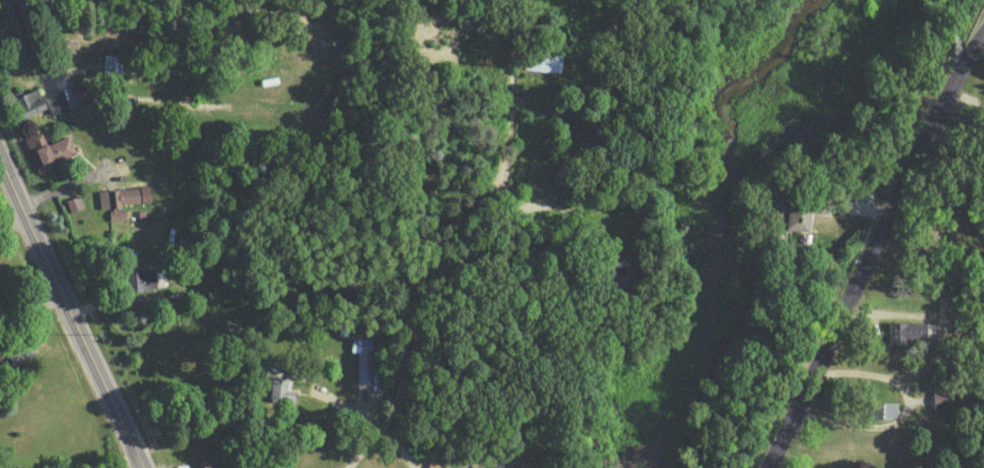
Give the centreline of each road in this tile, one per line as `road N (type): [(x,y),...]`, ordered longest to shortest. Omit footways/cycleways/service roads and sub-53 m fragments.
road 1 (residential): [(761,467),(983,35)]
road 2 (residential): [(142,467),(0,159)]
road 3 (residential): [(531,200),(503,219),(439,295),(387,417),(348,467)]

